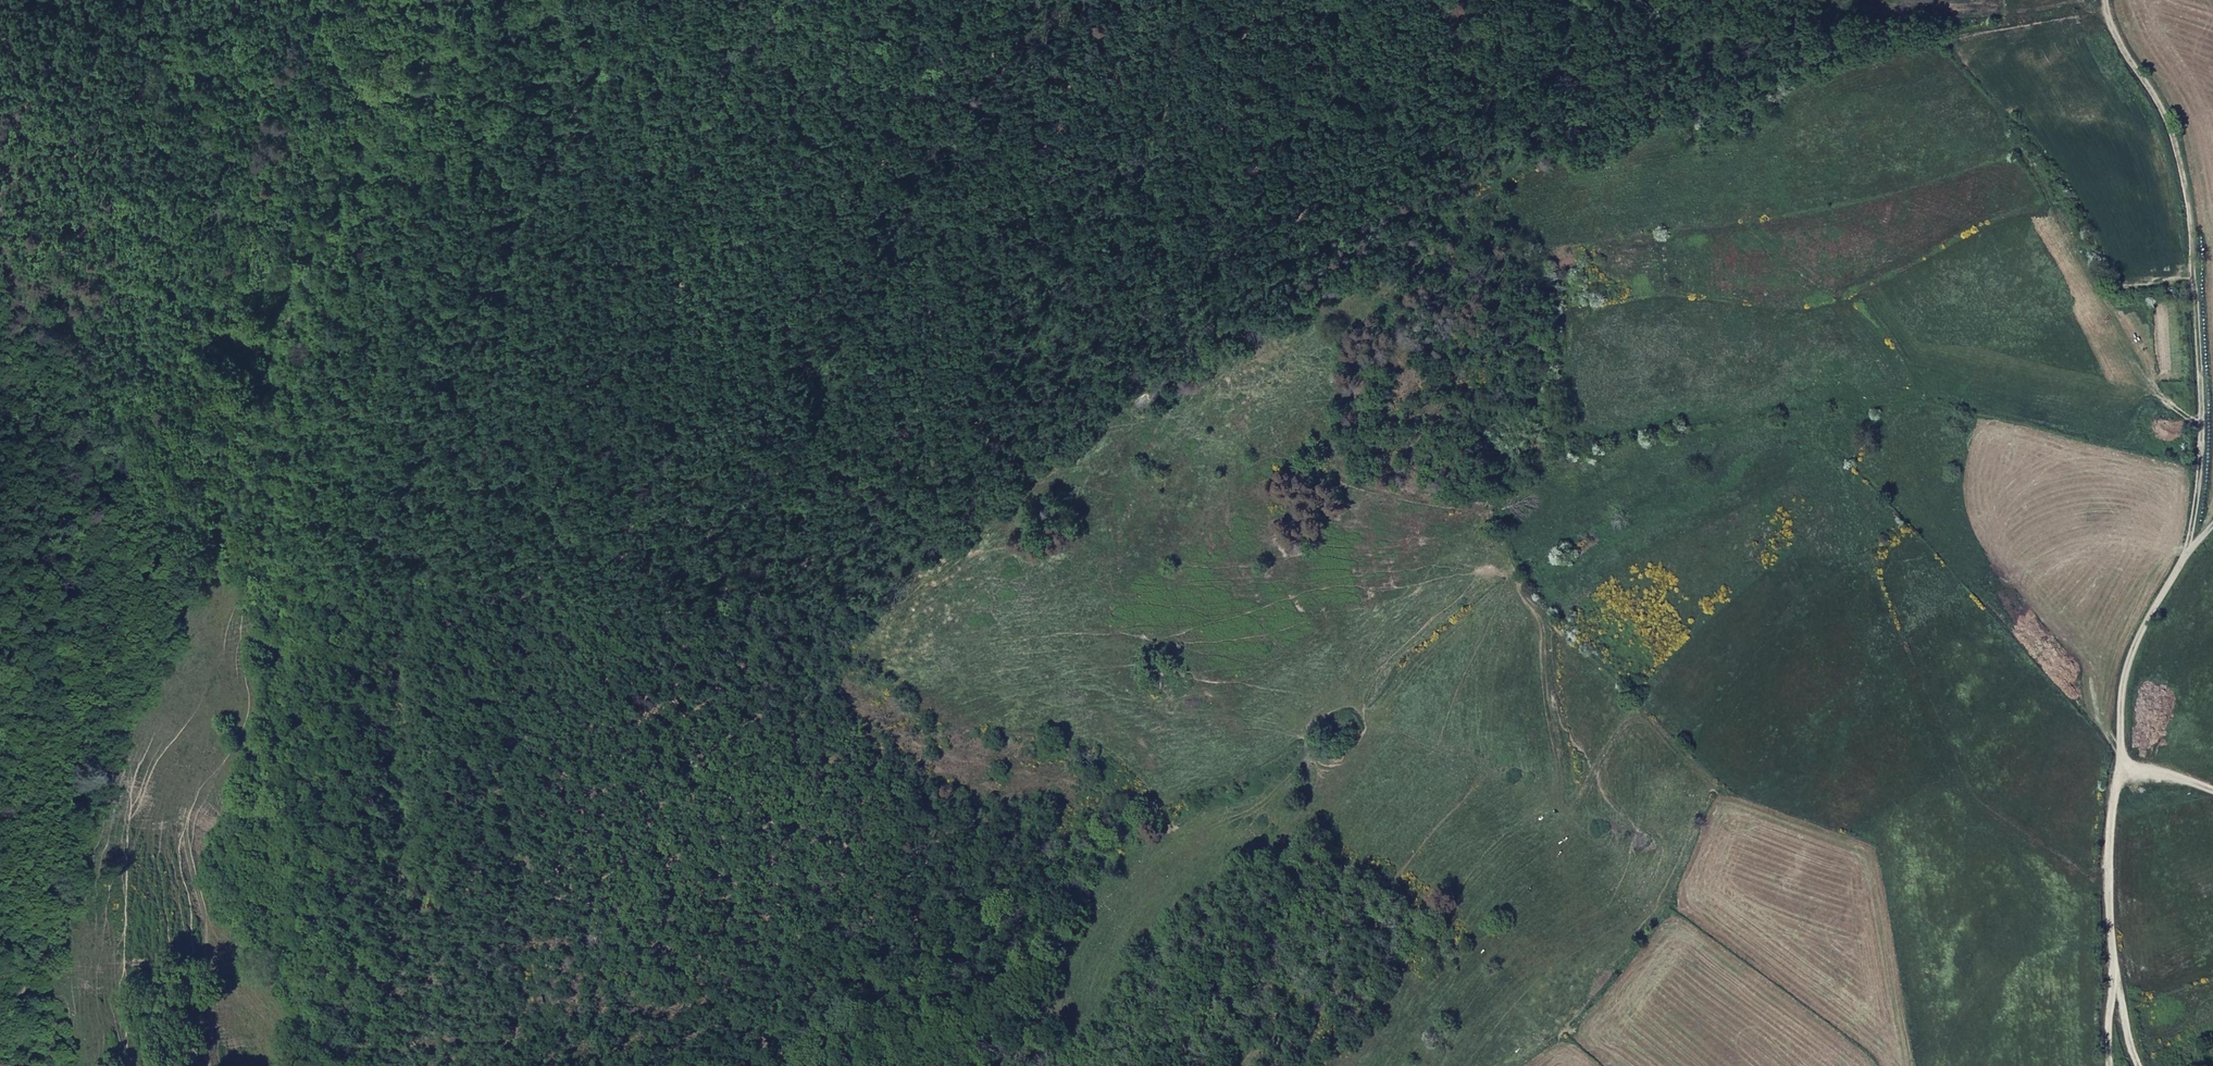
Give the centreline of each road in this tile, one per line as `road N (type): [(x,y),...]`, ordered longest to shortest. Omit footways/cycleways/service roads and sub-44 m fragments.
road 1 (track): [(2186,556),(2200,433),(2194,228),(2164,111),(2111,22),(2109,0)]
road 2 (track): [(2136,1065),(2110,930),(2118,766)]
road 3 (track): [(2118,766),(2122,693),(2136,643),(2212,525)]
road 4 (track): [(991,1065),(1044,970),(1056,901),(1048,884),(1024,879)]

